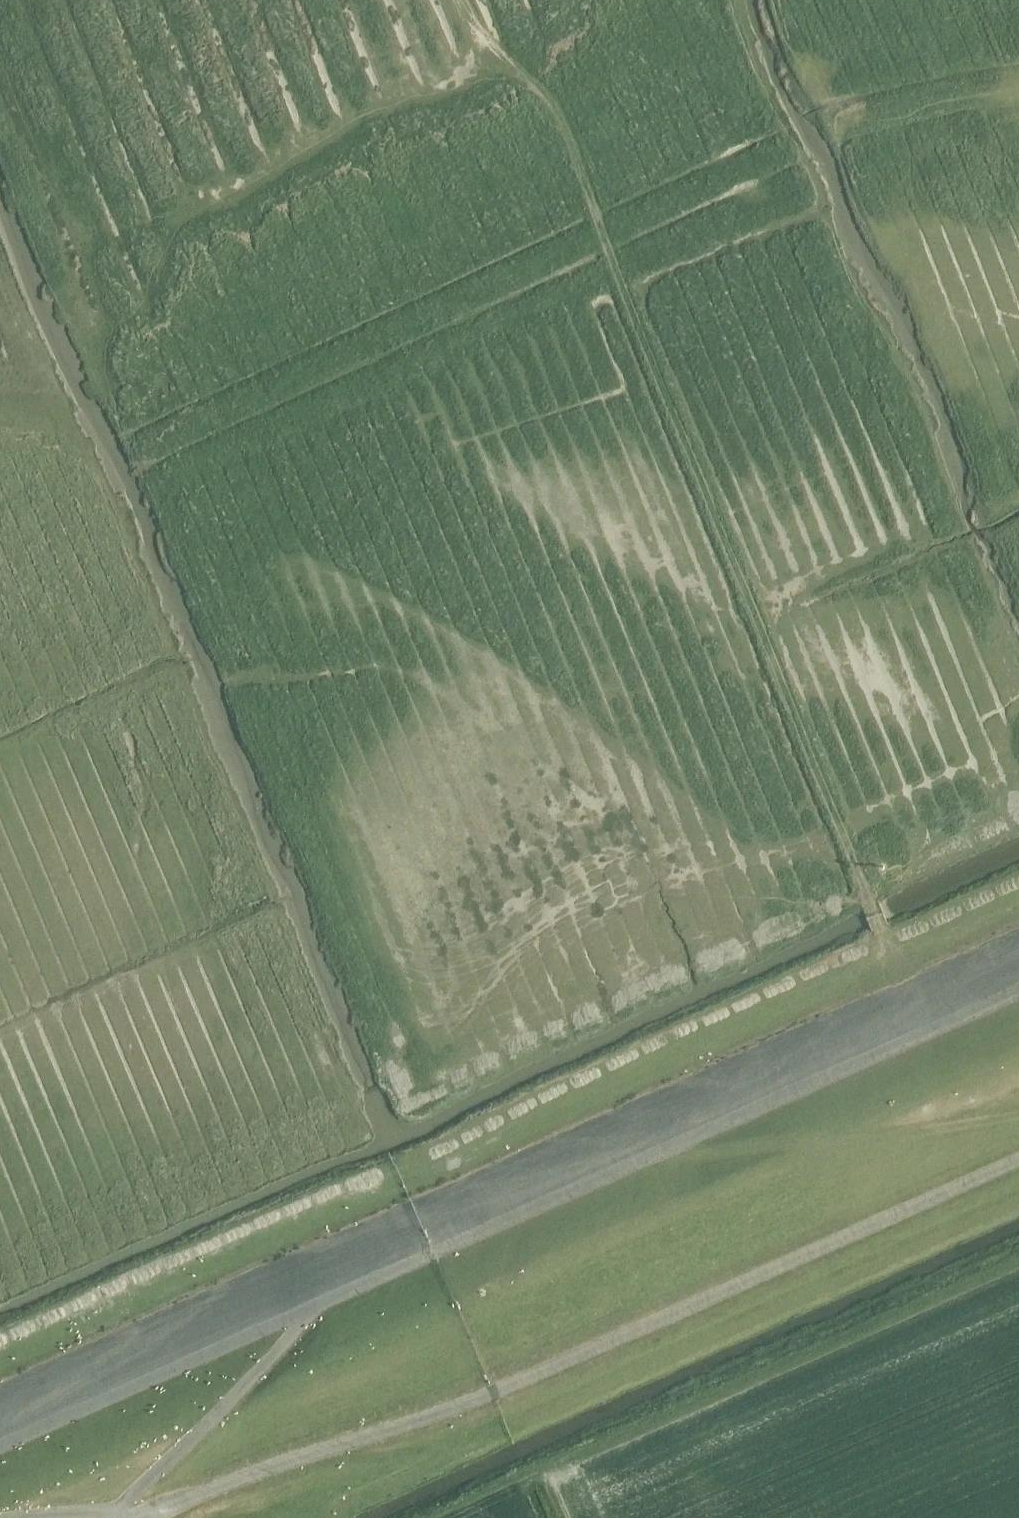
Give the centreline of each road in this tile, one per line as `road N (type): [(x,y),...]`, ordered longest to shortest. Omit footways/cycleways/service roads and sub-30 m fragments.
road 1 (track): [(0,1445),(1018,989)]
road 2 (track): [(127,1517),(323,1301)]

